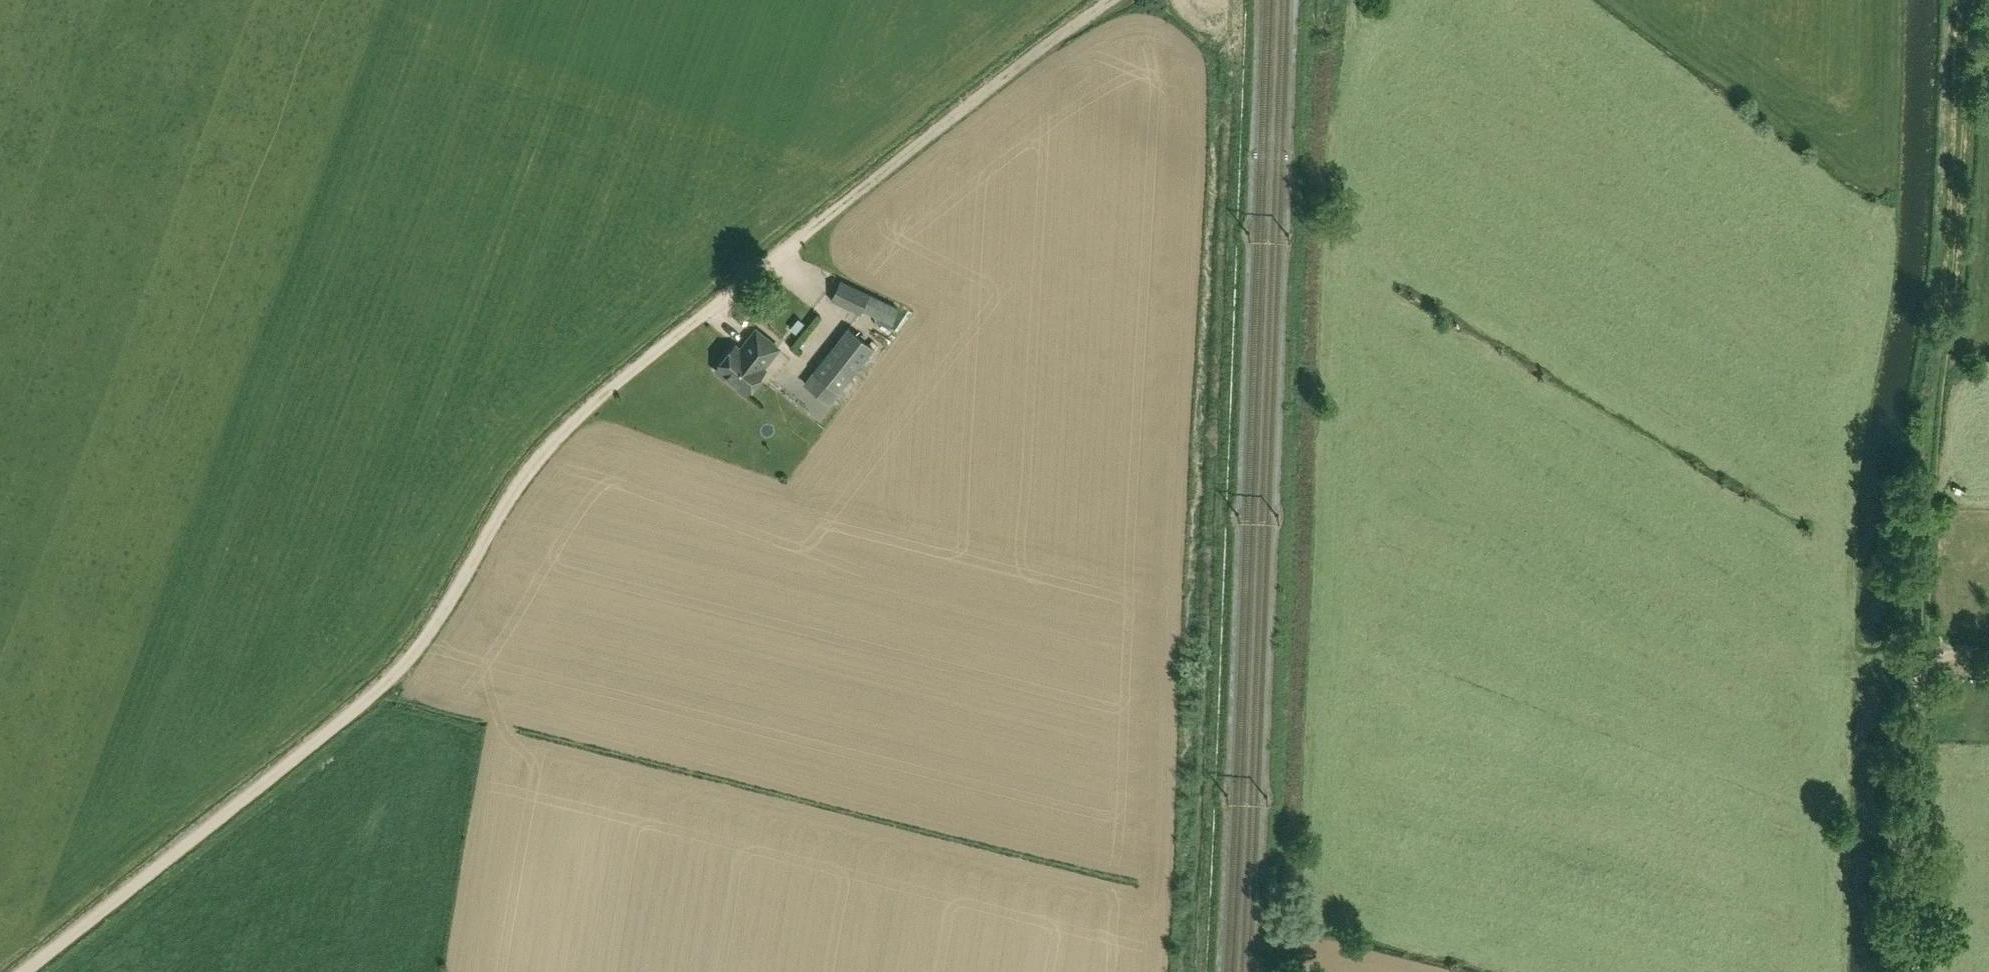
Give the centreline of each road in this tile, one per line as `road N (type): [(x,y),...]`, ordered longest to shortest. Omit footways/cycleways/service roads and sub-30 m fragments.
road 1 (unclassified): [(22,971),(389,681),(555,438),(806,232)]
road 2 (track): [(1923,660),(1962,0)]
road 3 (track): [(806,232),(1104,0)]

